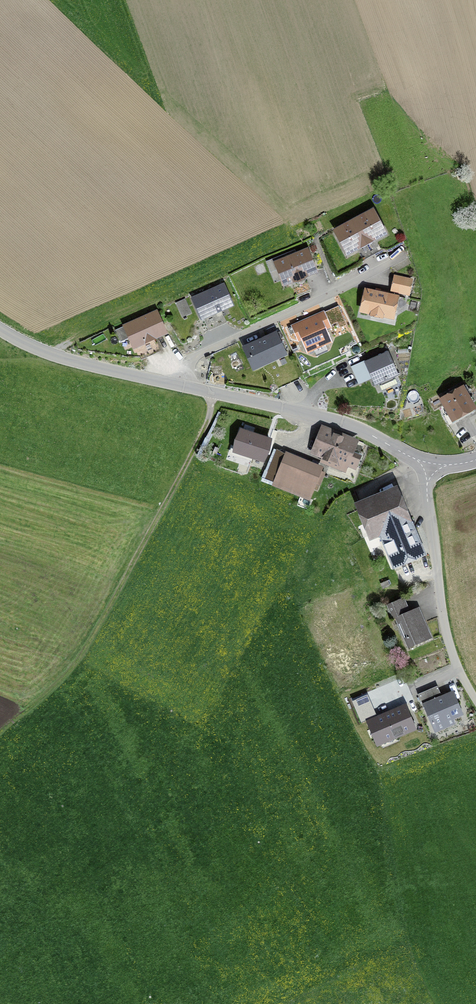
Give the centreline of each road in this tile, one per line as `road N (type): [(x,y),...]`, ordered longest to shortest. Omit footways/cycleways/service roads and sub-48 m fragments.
road 1 (residential): [(406,256),(233,338),(161,383)]
road 2 (tertiary): [(161,383),(342,422),(422,461)]
road 3 (unclassified): [(422,461),(449,641),(475,700)]
road 4 (tertiary): [(0,329),(37,349),(161,383)]

